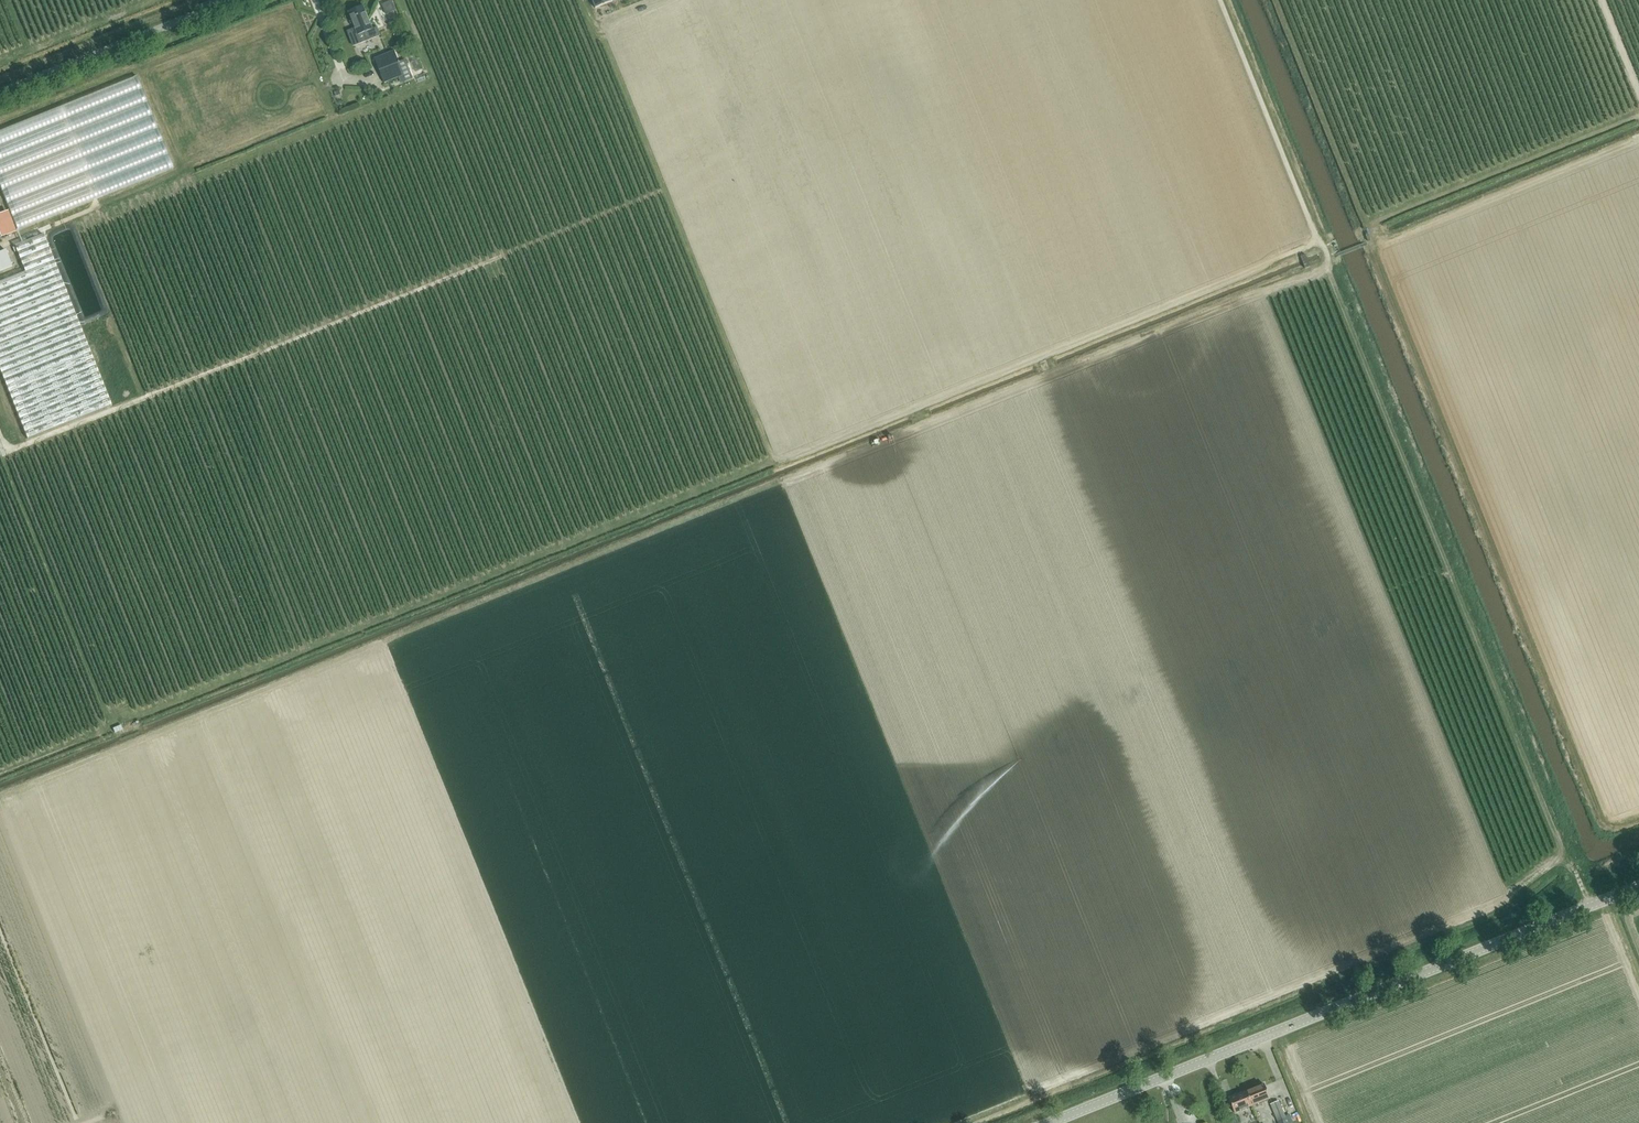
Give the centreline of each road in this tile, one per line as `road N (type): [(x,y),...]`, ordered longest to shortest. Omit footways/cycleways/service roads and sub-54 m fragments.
road 1 (unclassified): [(1050,1122),(1638,886)]
road 2 (unclassified): [(0,92),(229,0)]

